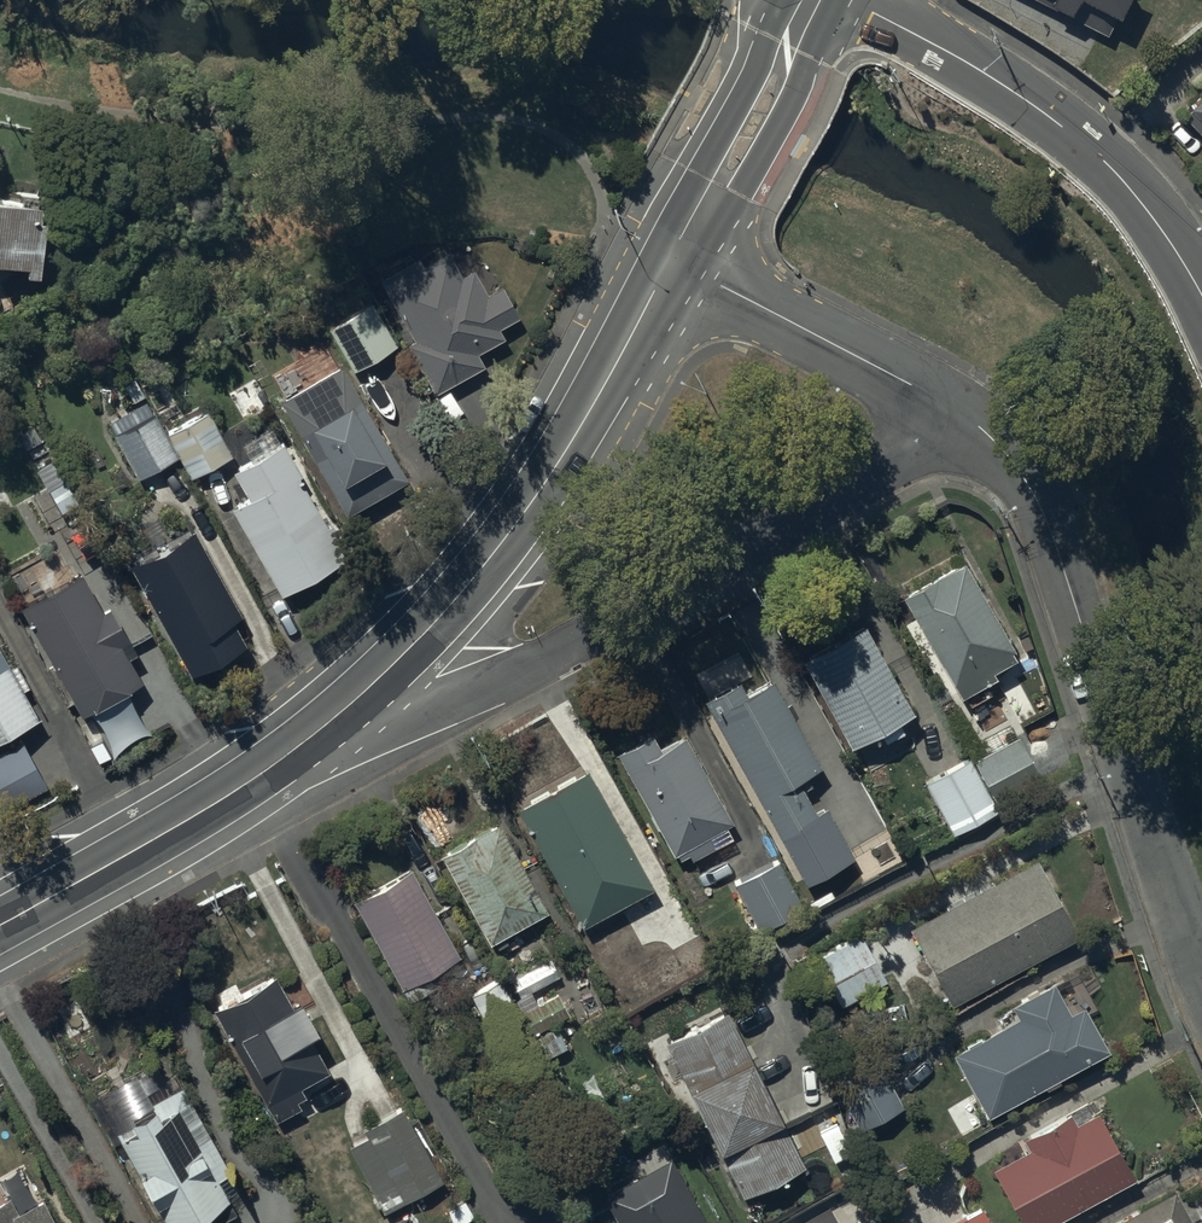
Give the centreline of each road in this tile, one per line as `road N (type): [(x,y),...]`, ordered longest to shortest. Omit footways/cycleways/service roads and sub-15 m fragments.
road 1 (residential): [(968,416),(615,624),(287,756)]
road 2 (tertiary): [(674,254),(577,431),(488,561),(358,699),(287,756)]
road 3 (residential): [(1201,979),(1043,516),(999,443),(968,416)]
road 4 (residential): [(1201,299),(1170,240),(1109,163),(982,69),(859,0)]
road 5 (residential): [(968,416),(674,254)]
road 6 (tertiary): [(287,756),(0,921)]
road 7 (tertiary): [(674,254),(805,0)]

